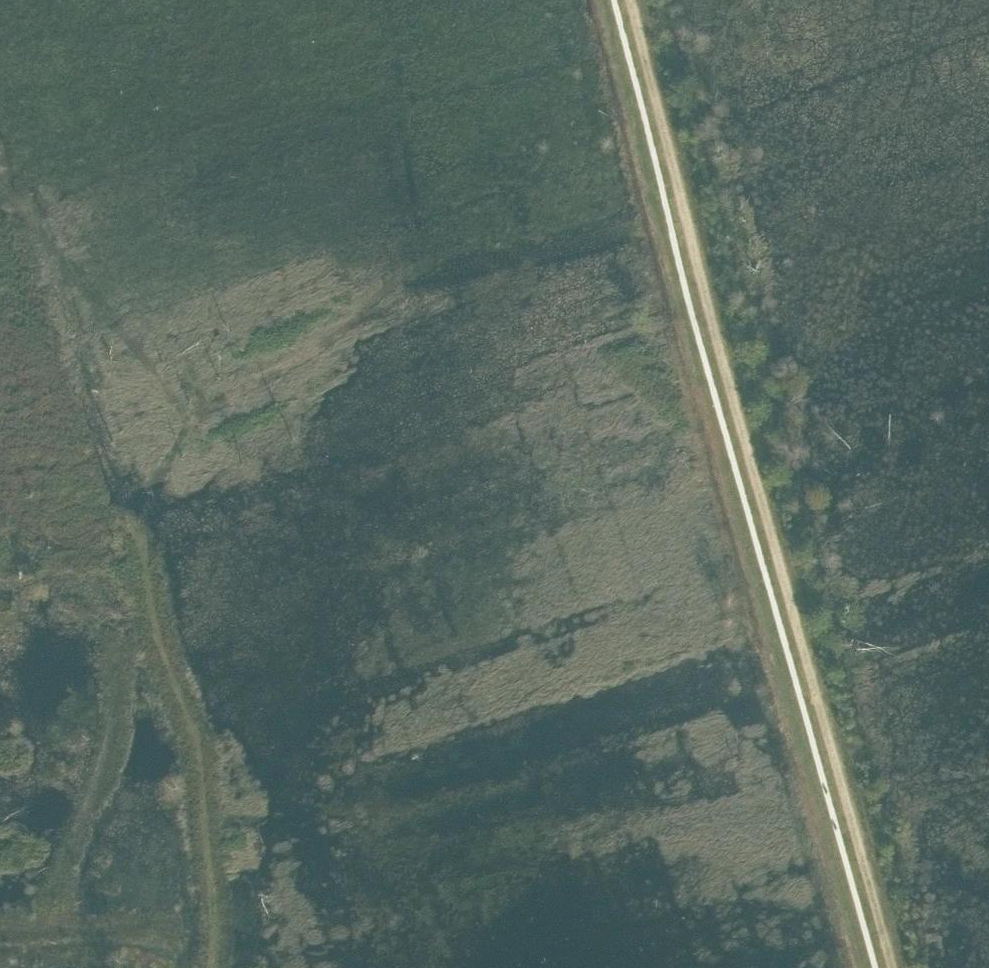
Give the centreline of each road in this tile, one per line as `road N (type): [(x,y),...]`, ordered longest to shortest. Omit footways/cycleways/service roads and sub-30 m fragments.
road 1 (track): [(640,0),(902,967)]

